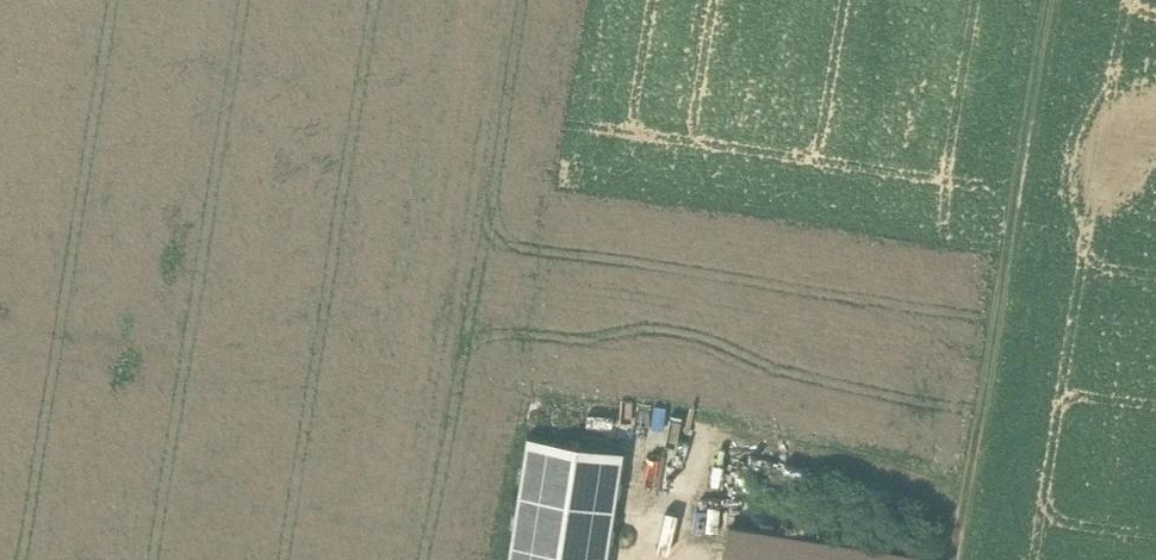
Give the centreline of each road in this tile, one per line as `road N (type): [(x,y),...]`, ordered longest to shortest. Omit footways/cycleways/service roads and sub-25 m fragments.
road 1 (track): [(1049,0),(958,559)]

